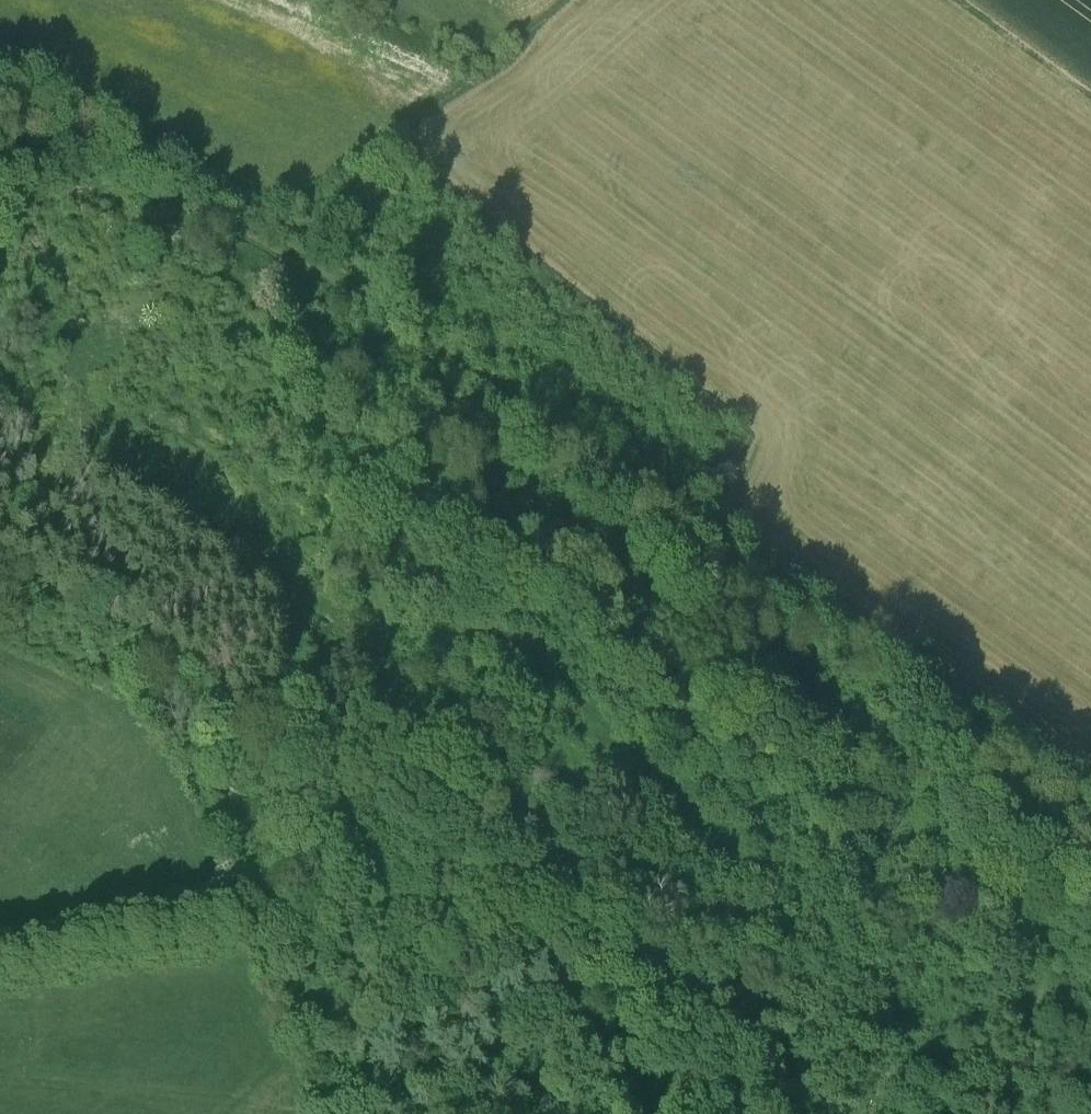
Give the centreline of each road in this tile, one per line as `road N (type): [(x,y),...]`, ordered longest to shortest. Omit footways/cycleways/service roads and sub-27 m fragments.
road 1 (track): [(386,1113),(348,1000),(401,886),(386,807),(245,741),(224,683),(167,629),(62,583),(0,537)]
road 2 (track): [(839,1113),(882,1041),(861,988),(647,813),(540,767),(400,768),(344,788),(317,816)]

